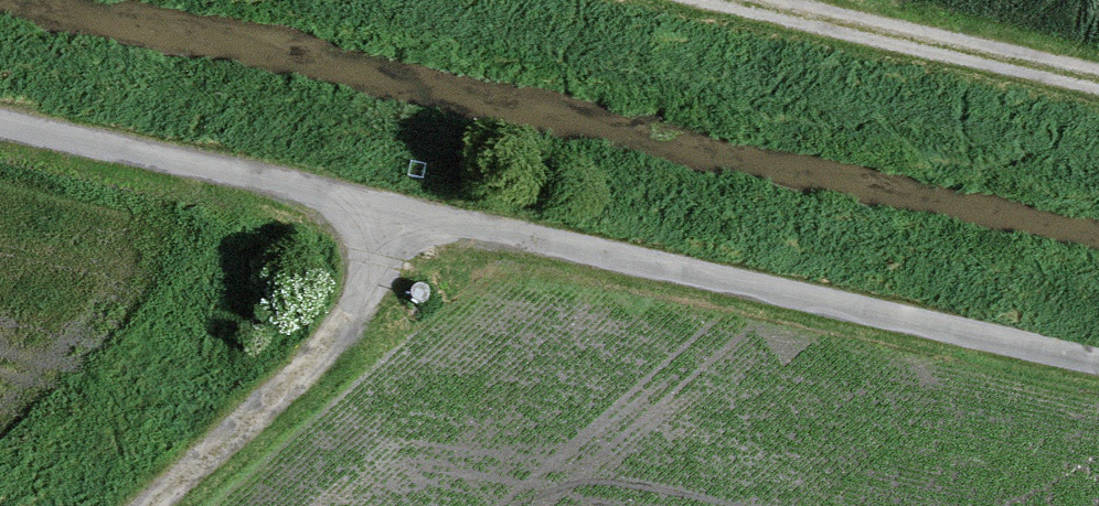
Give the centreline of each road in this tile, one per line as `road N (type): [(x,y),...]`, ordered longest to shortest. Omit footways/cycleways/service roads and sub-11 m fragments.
road 1 (track): [(1098,352),(0,114)]
road 2 (track): [(120,505),(425,204)]
road 3 (track): [(1098,79),(731,0)]

